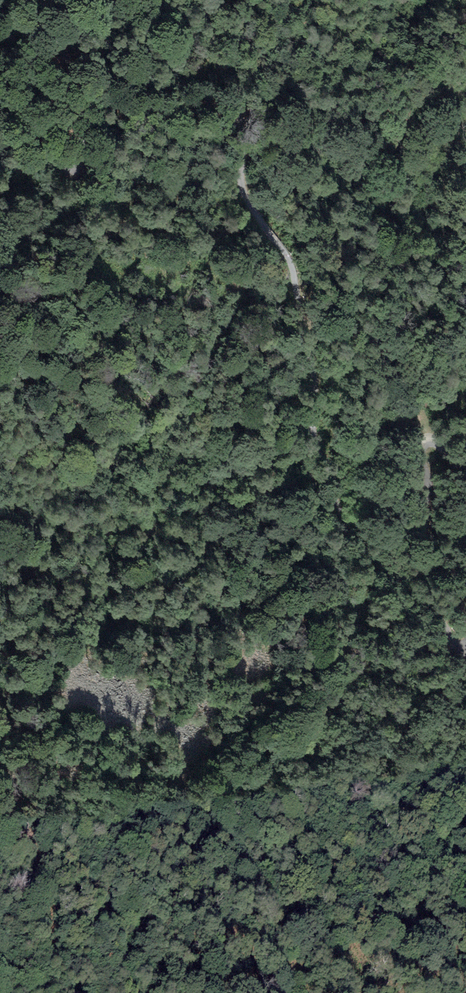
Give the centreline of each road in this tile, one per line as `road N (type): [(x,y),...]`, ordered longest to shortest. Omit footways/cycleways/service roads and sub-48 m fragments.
road 1 (unclassified): [(465,651),(360,543),(331,487),(313,429),(315,371),(292,267),(240,186),(241,112),(204,0)]
road 2 (unclassified): [(48,0),(84,97),(78,165),(62,166),(0,93)]
road 3 (unclassified): [(465,485),(438,448),(426,446),(422,533),(465,618)]

